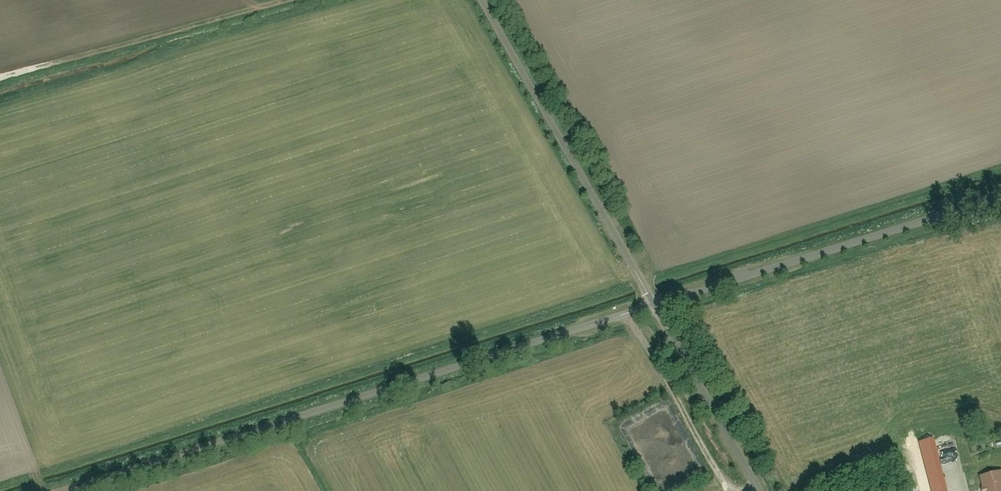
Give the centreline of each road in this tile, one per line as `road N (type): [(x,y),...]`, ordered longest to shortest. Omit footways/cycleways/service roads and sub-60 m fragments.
road 1 (unclassified): [(654,308),(62,490)]
road 2 (unclassified): [(1000,197),(654,308)]
road 3 (residential): [(478,0),(654,308)]
road 4 (track): [(271,0),(0,72)]
road 5 (residential): [(757,490),(654,308)]

